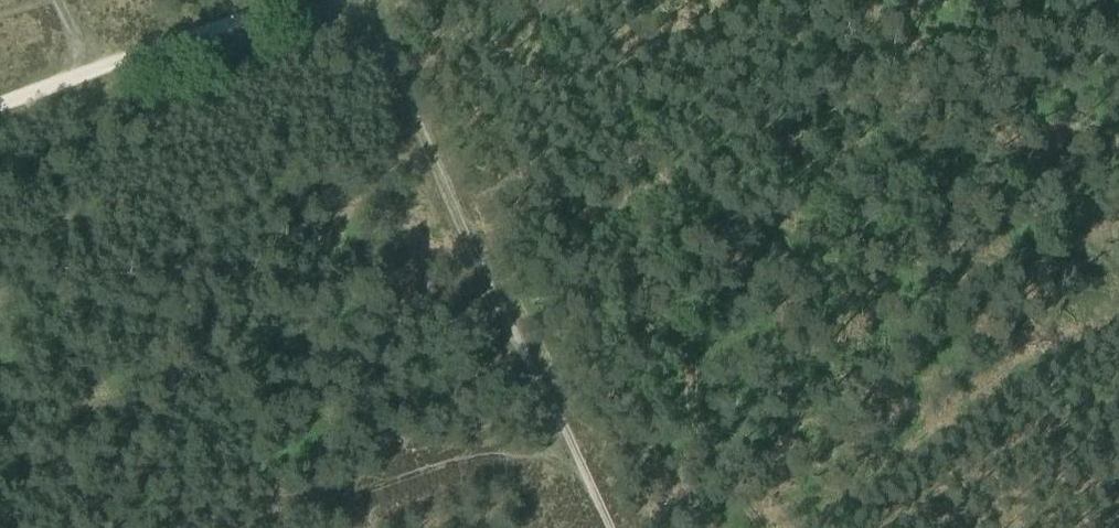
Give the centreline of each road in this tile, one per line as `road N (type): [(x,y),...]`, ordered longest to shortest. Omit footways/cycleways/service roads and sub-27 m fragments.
road 1 (track): [(609,527),(355,0)]
road 2 (track): [(259,527),(429,470),(482,433),(519,350)]
road 3 (track): [(304,0),(0,103)]
road 4 (track): [(429,470),(533,457),(585,479)]

